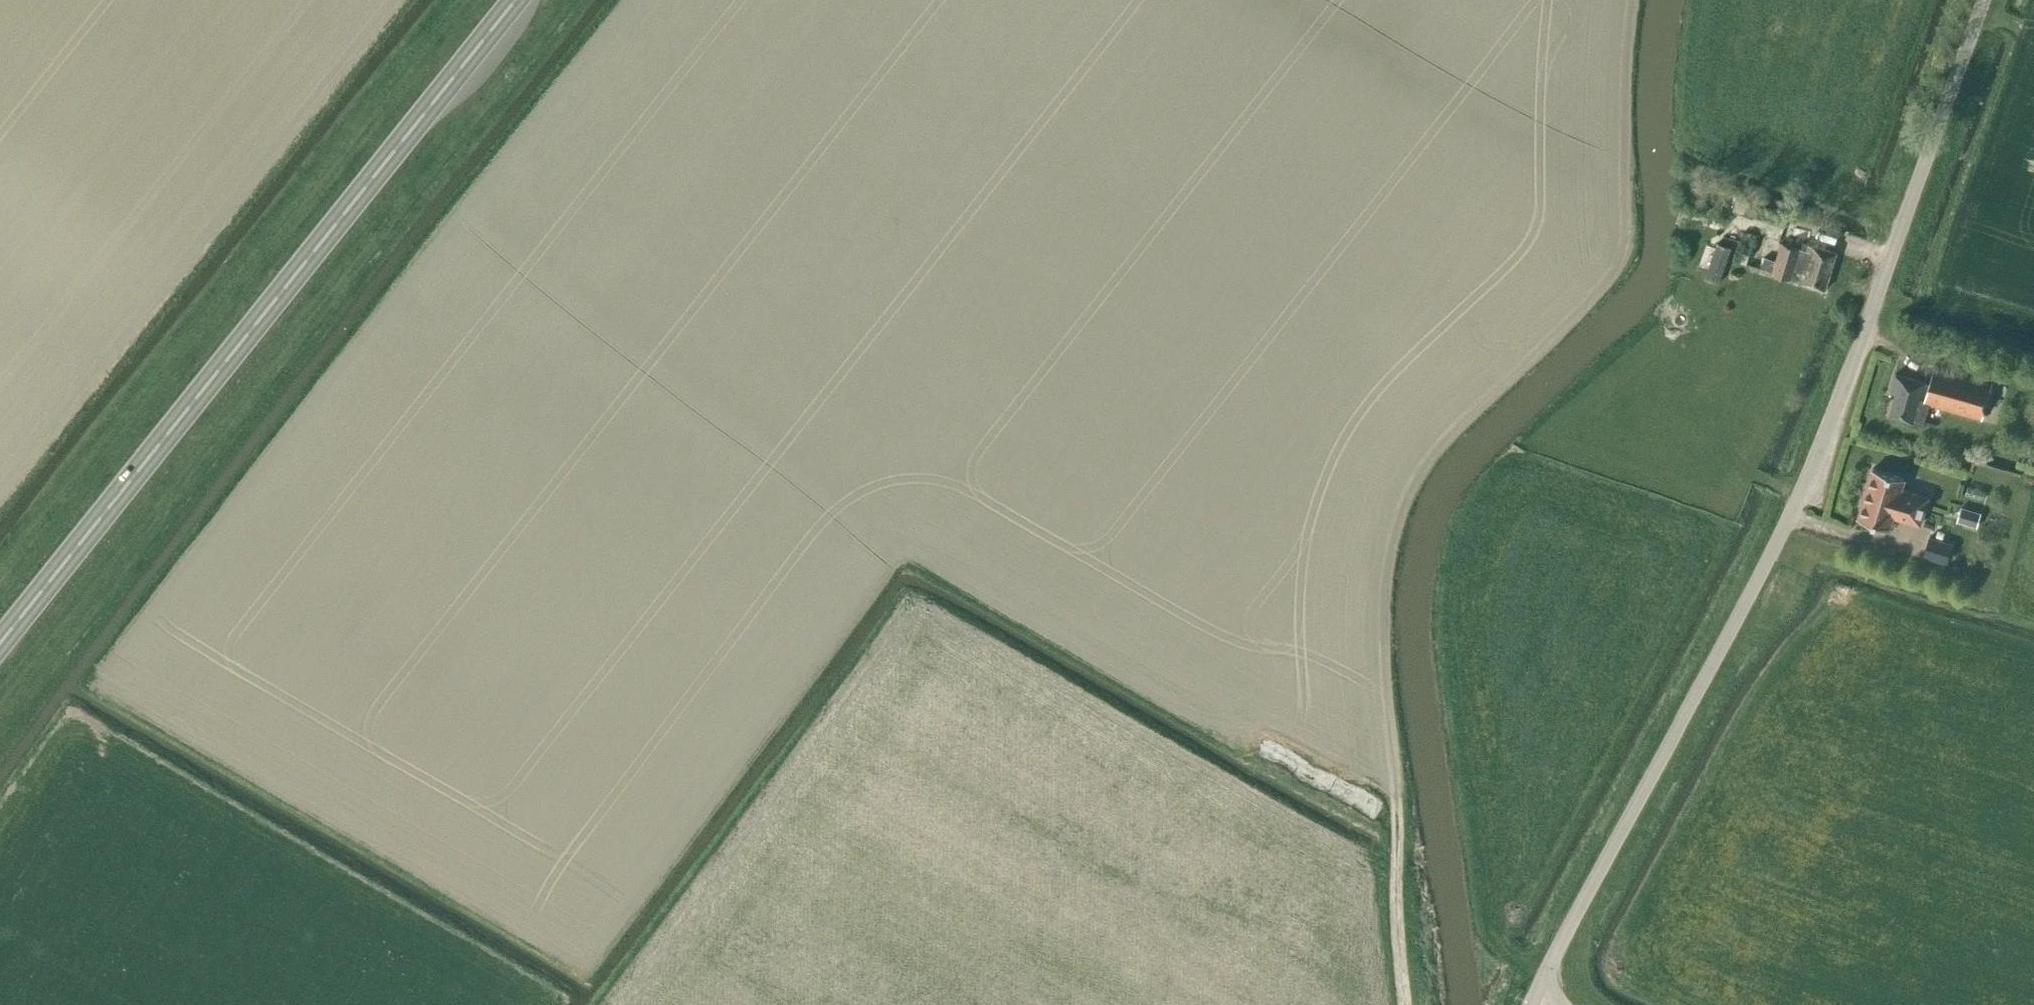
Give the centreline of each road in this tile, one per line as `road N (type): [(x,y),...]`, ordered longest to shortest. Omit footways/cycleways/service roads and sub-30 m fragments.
road 1 (unclassified): [(1532,1001),(1784,526),(1982,0)]
road 2 (trunk): [(0,644),(517,0)]

